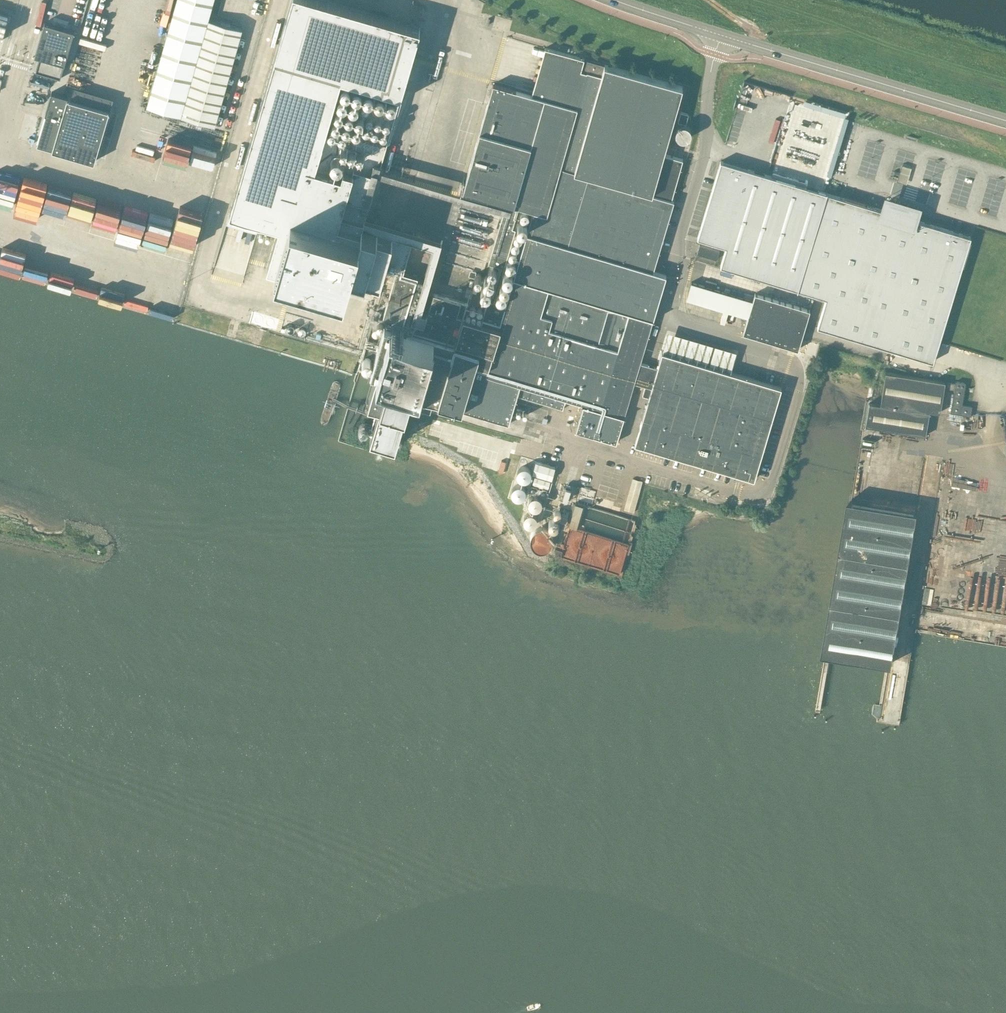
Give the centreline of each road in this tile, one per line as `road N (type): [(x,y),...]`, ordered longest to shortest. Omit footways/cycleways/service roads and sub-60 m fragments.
road 1 (tertiary): [(718,36),(1005,124)]
road 2 (unclassified): [(678,271),(702,167),(718,36)]

